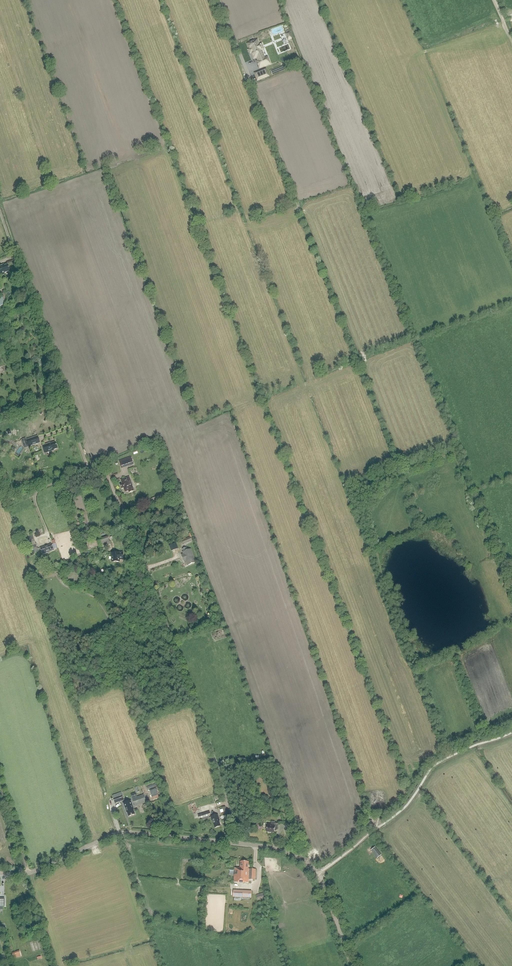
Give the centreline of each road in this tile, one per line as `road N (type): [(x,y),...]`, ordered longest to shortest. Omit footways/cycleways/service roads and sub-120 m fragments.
road 1 (track): [(238,844),(175,644),(116,488),(87,461),(0,205)]
road 2 (unclassified): [(351,965),(319,874),(274,848),(119,833),(29,873),(0,873)]
road 3 (track): [(247,72),(400,469)]

